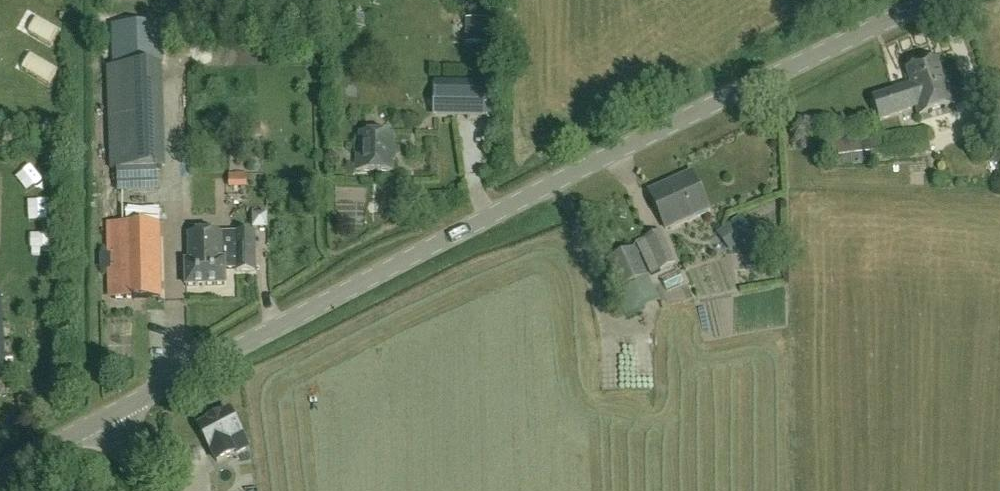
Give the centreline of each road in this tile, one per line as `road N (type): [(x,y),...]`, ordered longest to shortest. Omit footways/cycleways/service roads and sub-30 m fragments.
road 1 (unclassified): [(105,418),(665,124),(926,0)]
road 2 (unclassified): [(0,477),(105,418)]

